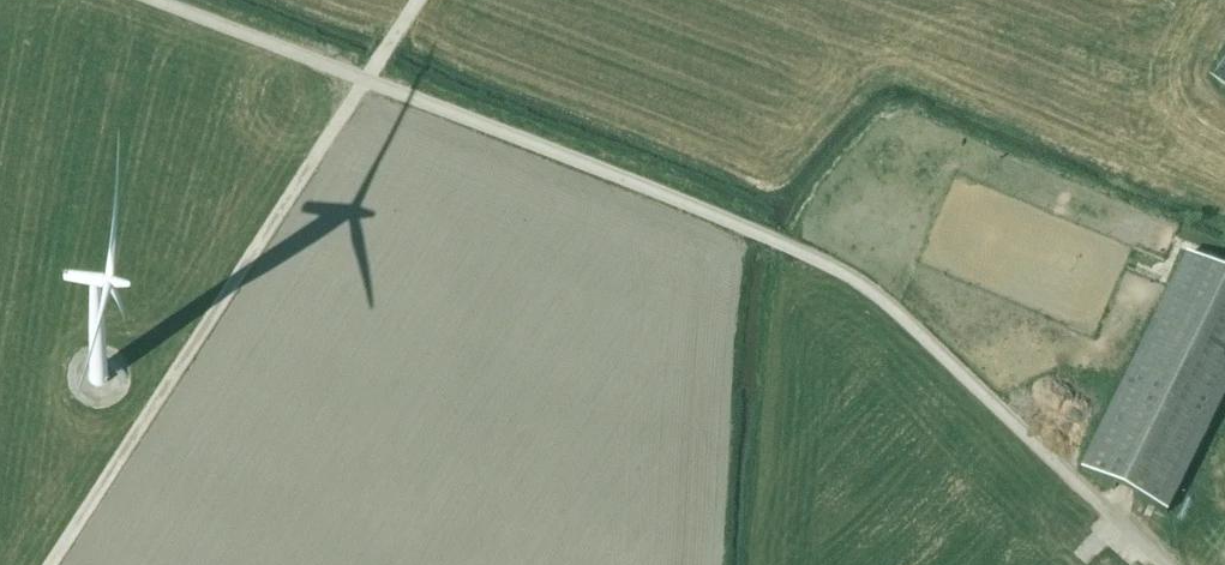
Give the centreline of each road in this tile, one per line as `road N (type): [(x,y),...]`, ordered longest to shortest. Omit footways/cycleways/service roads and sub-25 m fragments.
road 1 (track): [(156,0),(825,263),(871,291),(1165,564)]
road 2 (track): [(50,564),(418,0)]

